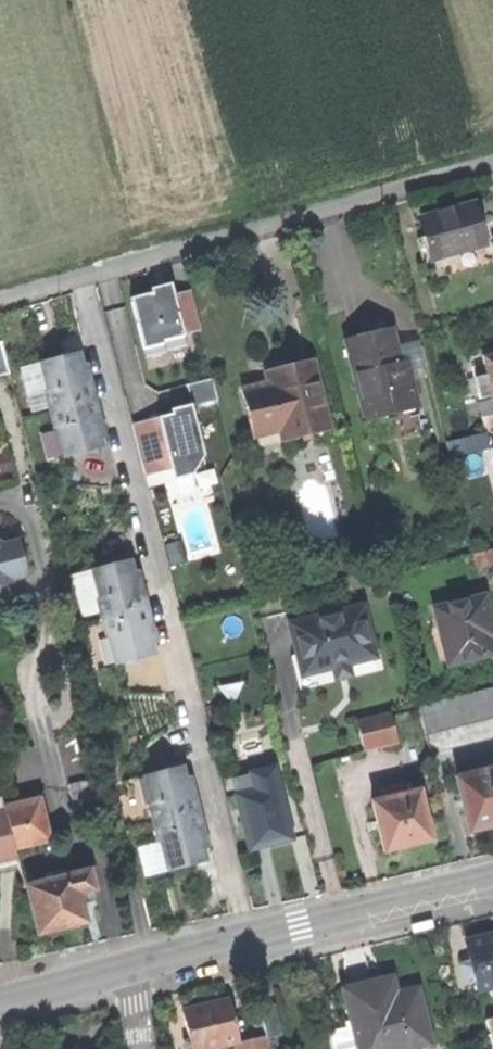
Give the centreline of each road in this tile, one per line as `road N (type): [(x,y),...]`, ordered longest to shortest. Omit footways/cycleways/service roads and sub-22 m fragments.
road 1 (residential): [(0,295),(492,162)]
road 2 (secondary): [(131,969),(492,883)]
road 3 (secondary): [(0,997),(131,969)]

